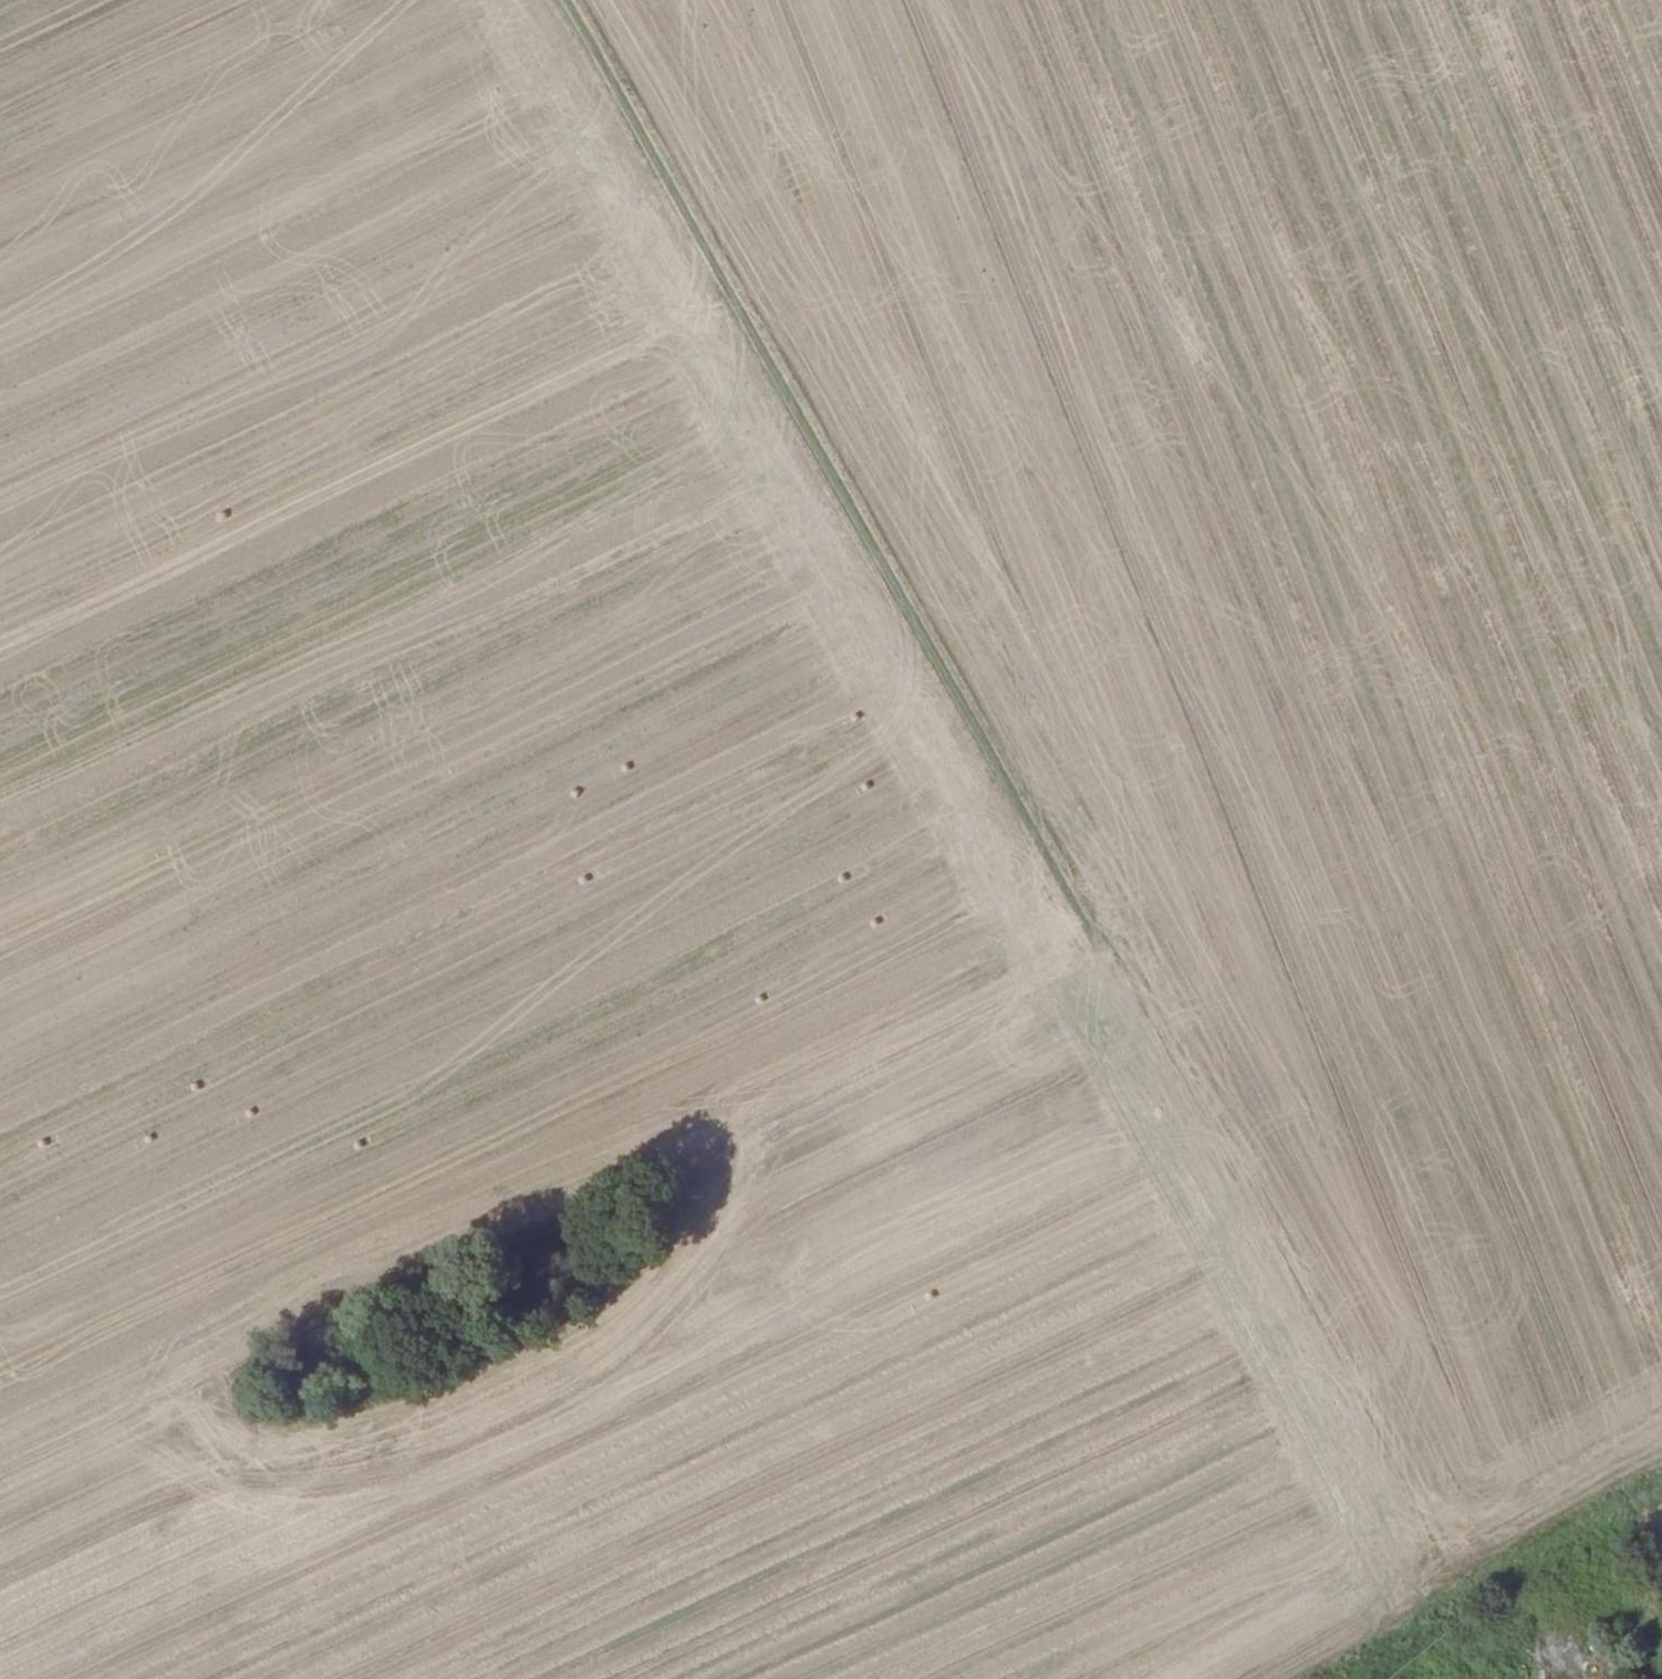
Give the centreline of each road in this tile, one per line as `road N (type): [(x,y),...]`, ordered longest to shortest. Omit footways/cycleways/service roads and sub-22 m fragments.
road 1 (track): [(1141,962),(604,0)]
road 2 (track): [(1336,1678),(1661,1493)]

